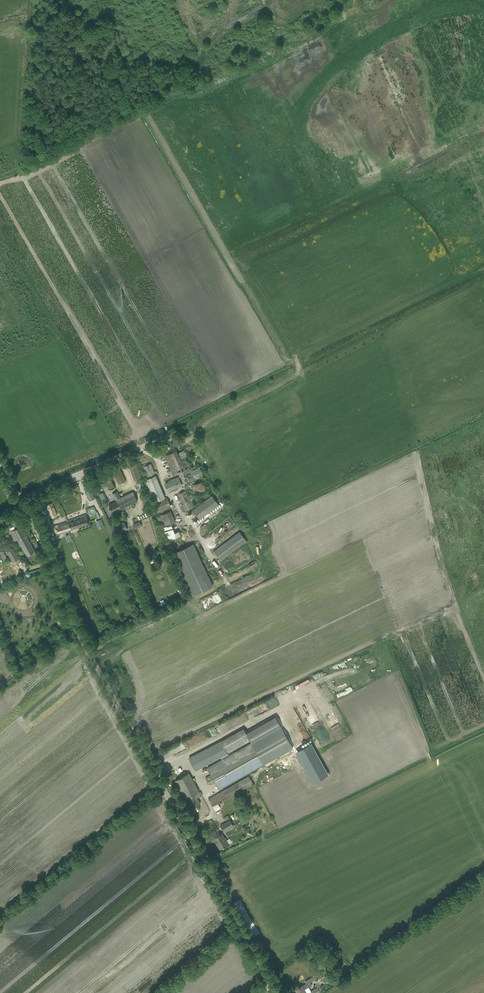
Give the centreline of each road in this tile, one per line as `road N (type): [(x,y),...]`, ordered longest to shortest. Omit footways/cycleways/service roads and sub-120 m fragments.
road 1 (unclassified): [(276,992),(68,614),(19,499)]
road 2 (track): [(0,913),(160,783)]
road 3 (residential): [(19,499),(158,439),(196,452)]

